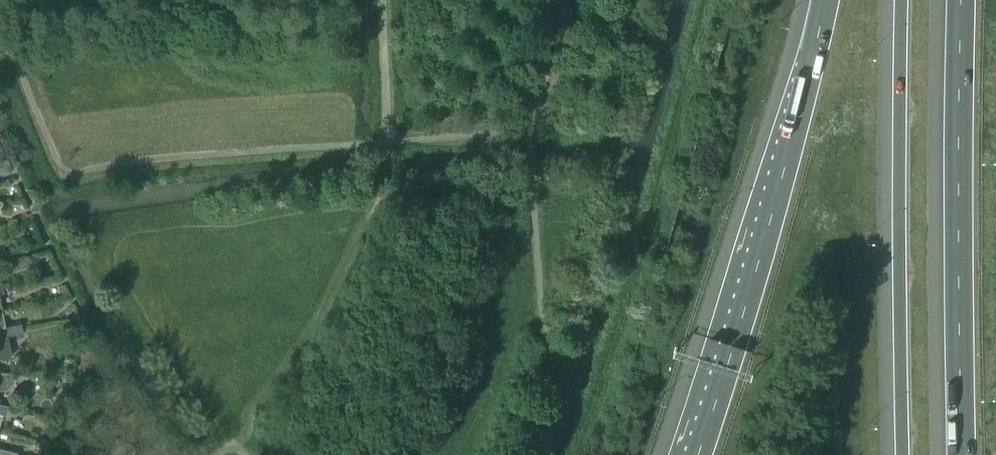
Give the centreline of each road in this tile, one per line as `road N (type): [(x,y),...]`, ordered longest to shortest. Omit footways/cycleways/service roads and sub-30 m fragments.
road 1 (motorway): [(826,0),(770,225),(698,454)]
road 2 (motorway): [(956,0),(962,454)]
road 3 (motorway): [(905,0),(904,454)]

